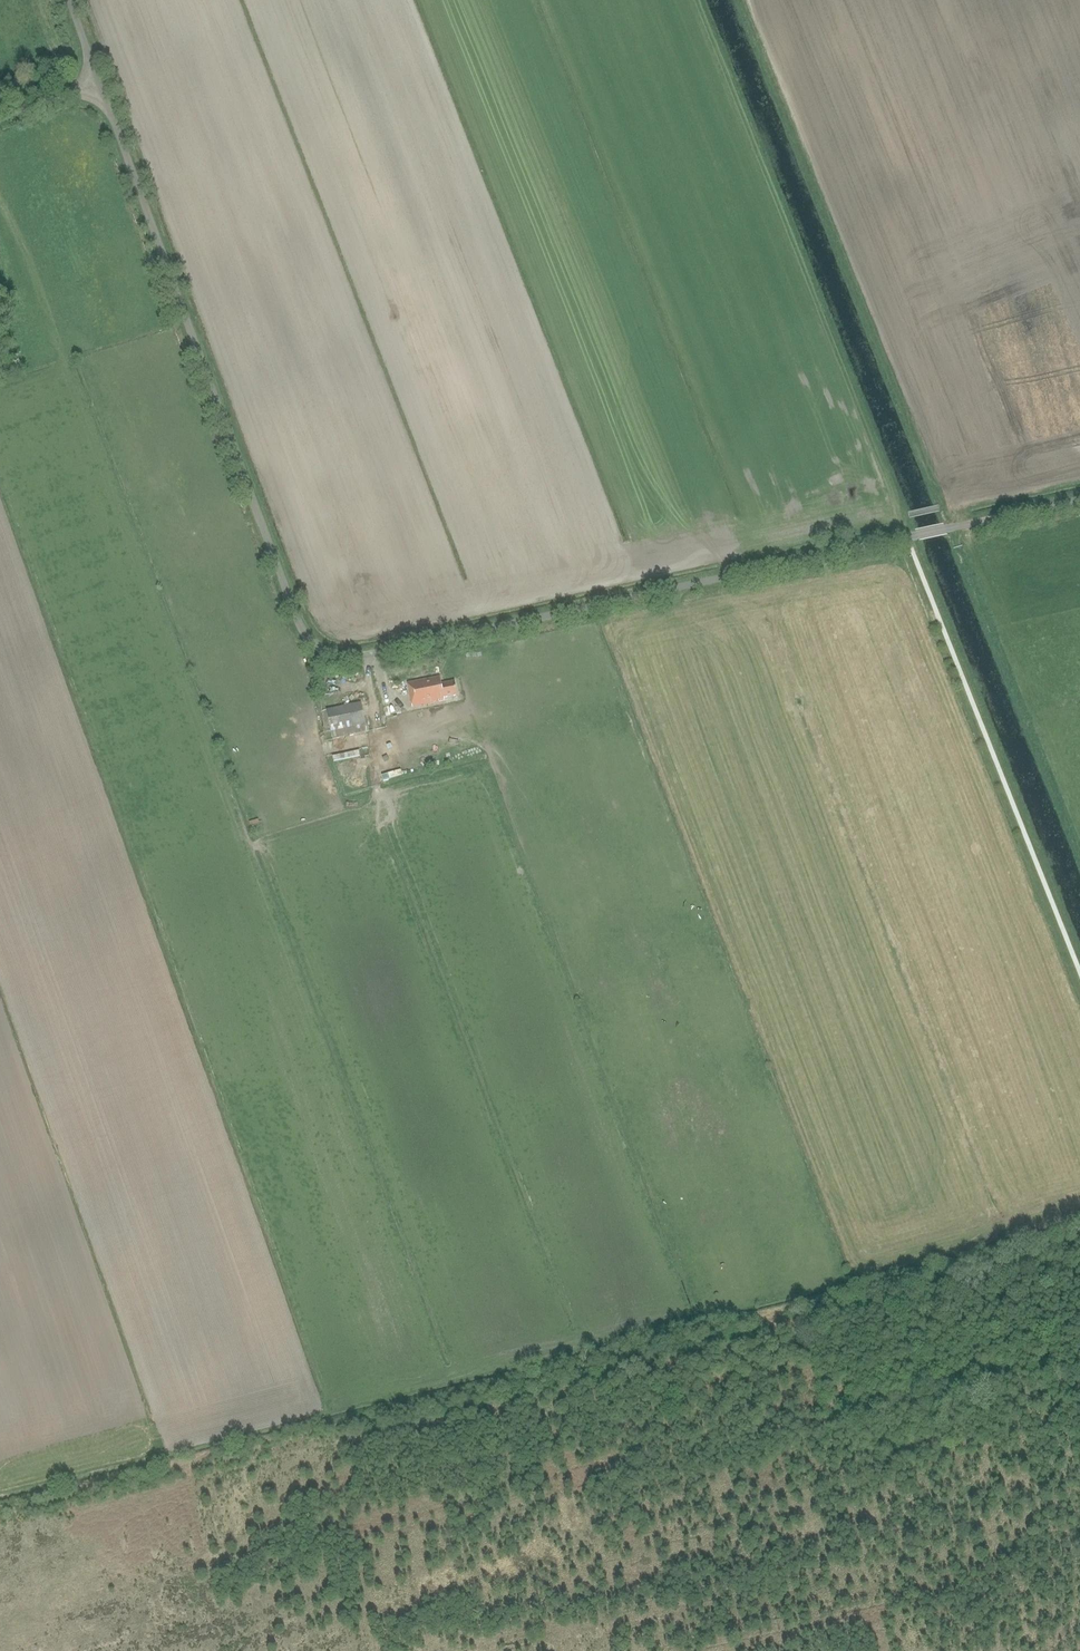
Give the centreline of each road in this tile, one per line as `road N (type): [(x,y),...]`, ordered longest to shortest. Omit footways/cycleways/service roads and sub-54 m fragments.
road 1 (unclassified): [(908,536),(360,654),(324,647),(309,638),(290,603),(96,82)]
road 2 (unclassified): [(908,536),(1079,499)]

